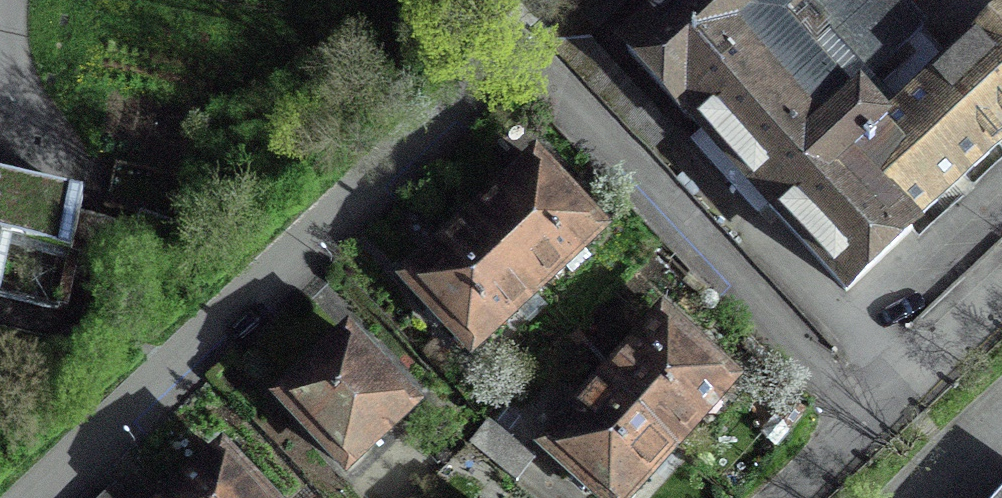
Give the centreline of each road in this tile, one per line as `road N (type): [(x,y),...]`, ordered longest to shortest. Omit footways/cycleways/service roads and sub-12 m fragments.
road 1 (residential): [(851,419),(518,50),(48,497)]
road 2 (residential): [(851,419),(1001,283)]

